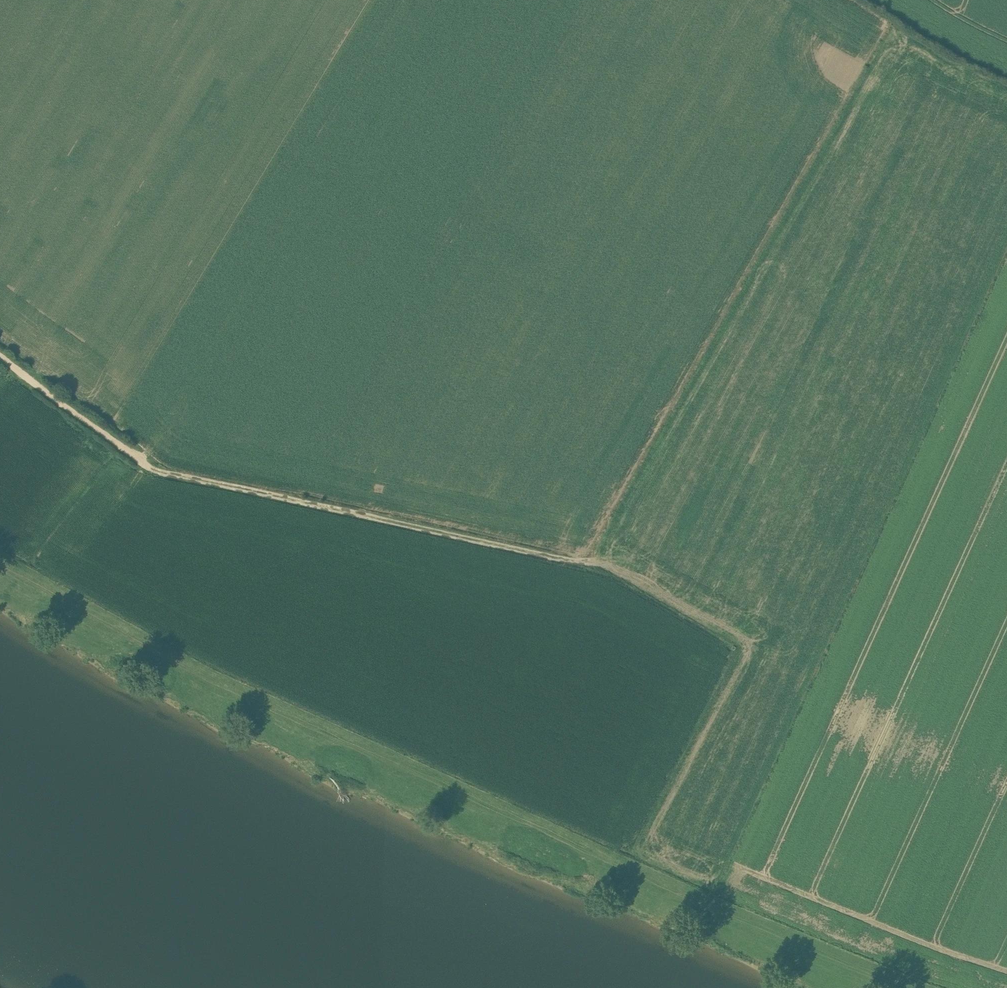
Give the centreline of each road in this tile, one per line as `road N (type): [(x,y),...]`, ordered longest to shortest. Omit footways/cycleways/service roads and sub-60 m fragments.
road 1 (track): [(154,469),(583,566)]
road 2 (unclassified): [(0,357),(154,469)]

